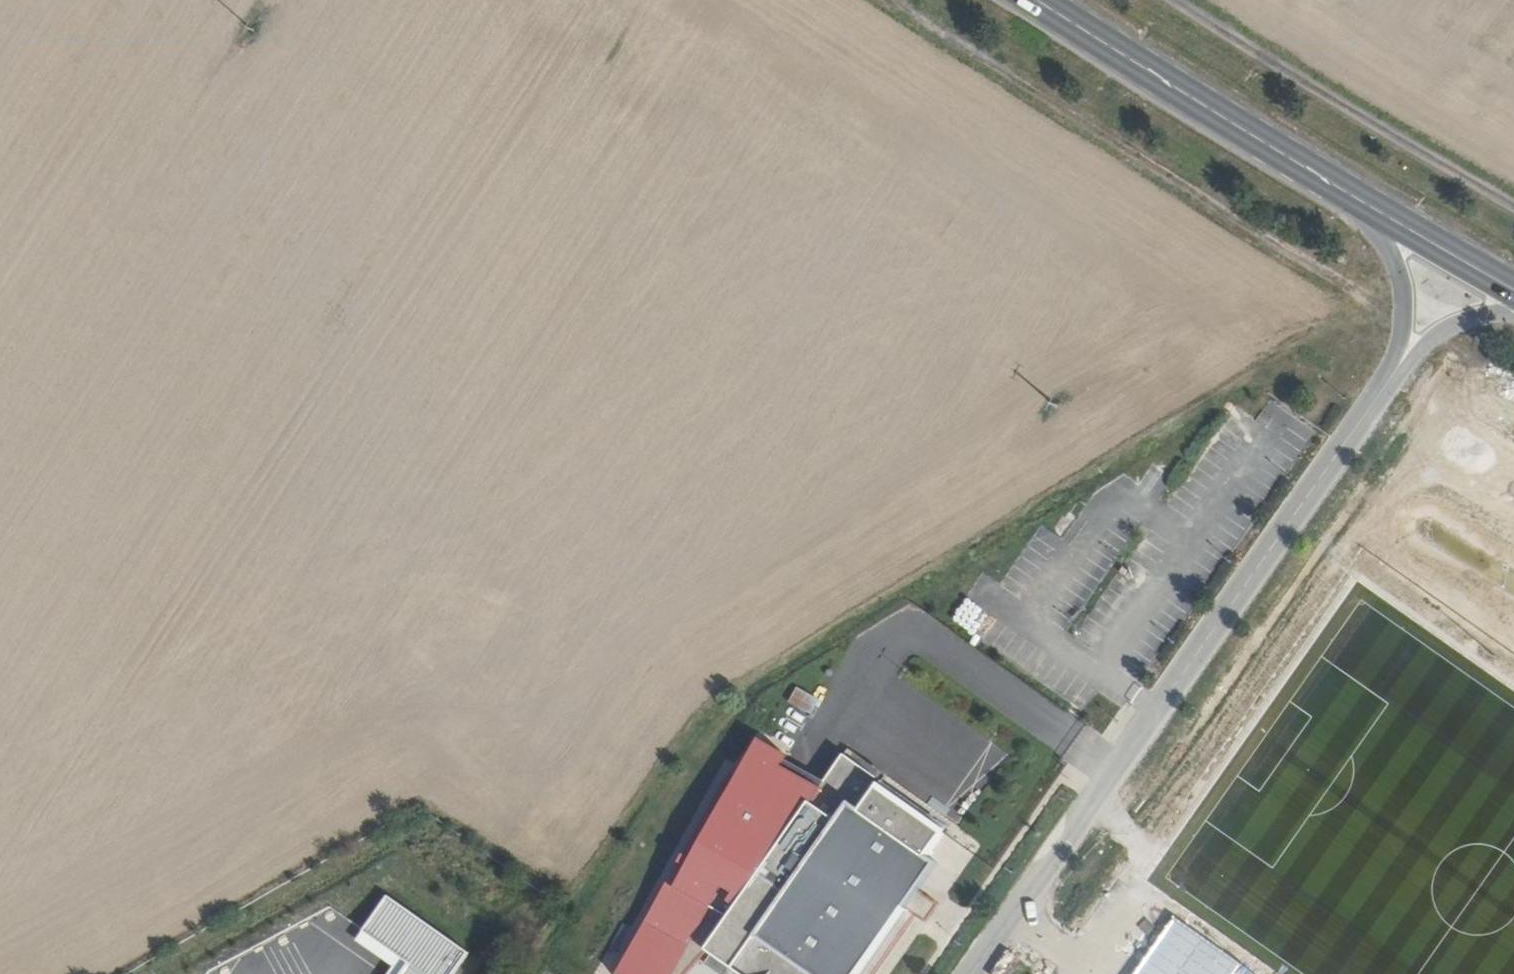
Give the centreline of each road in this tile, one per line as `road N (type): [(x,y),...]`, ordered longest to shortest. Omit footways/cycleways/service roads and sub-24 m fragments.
road 1 (residential): [(1471,267),(972,973)]
road 2 (track): [(896,0),(1513,381)]
road 3 (secondary): [(1028,0),(1471,267)]
road 4 (track): [(1166,0),(1513,207)]

